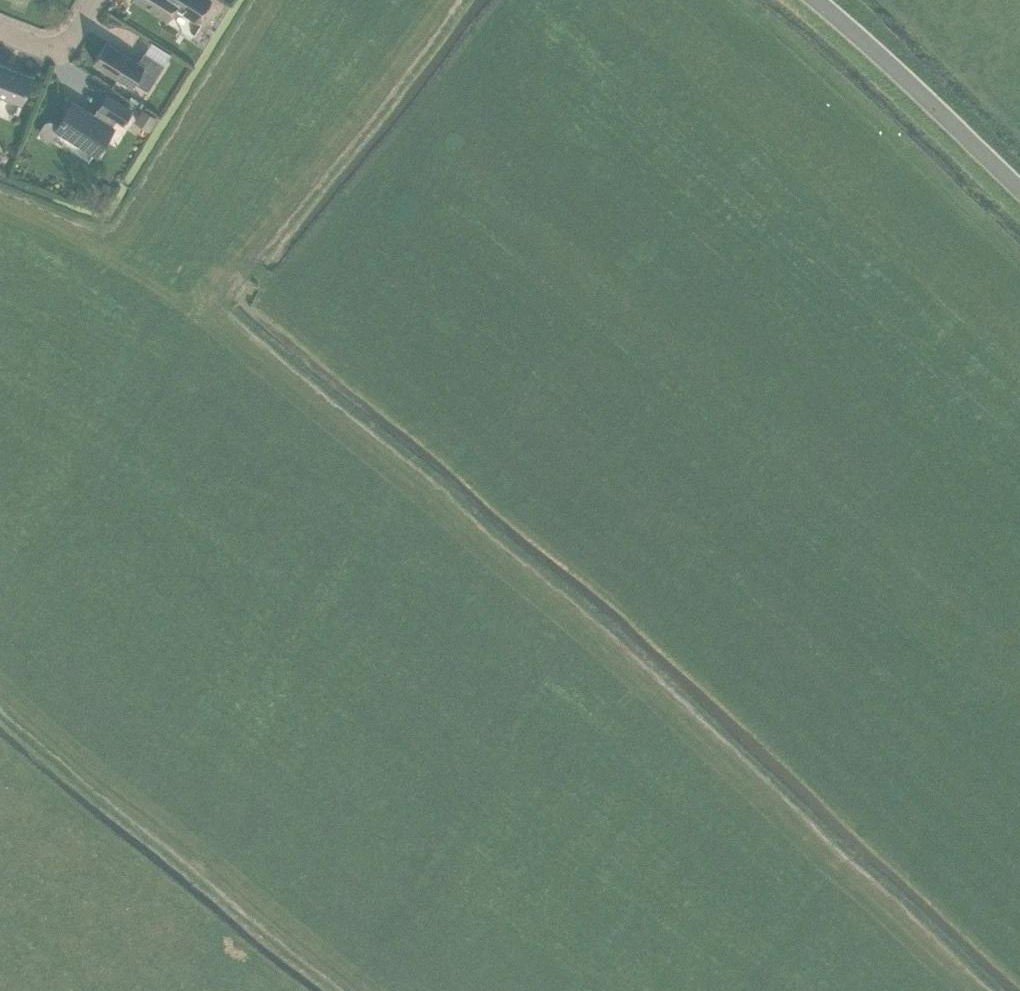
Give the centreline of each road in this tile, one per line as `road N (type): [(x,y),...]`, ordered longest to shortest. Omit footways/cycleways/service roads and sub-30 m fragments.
road 1 (track): [(0,622),(240,270),(286,288)]
road 2 (unclassified): [(1019,186),(816,0)]
road 3 (residential): [(0,34),(50,48),(64,45),(96,0)]

